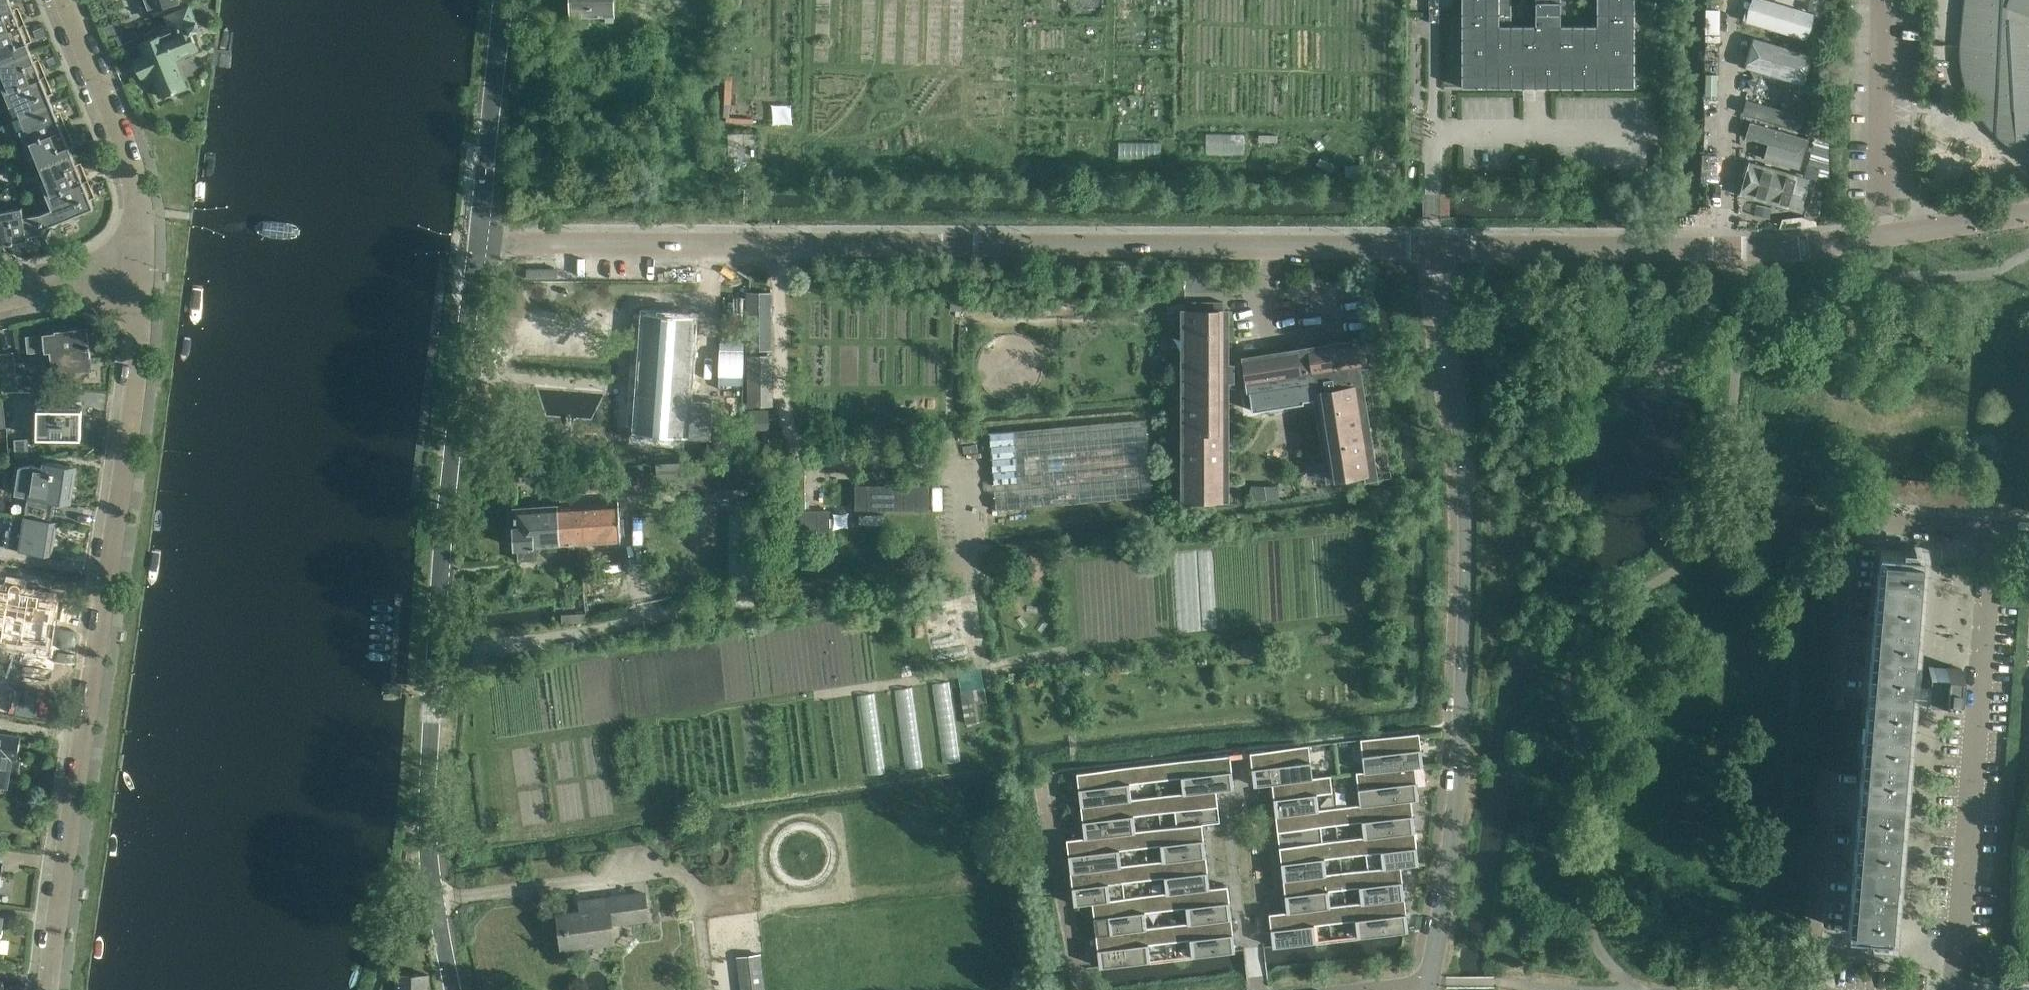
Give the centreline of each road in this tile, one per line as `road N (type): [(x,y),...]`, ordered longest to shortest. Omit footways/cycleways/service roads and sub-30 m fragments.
road 1 (unclassified): [(475,245),(1435,248)]
road 2 (unclassified): [(462,989),(429,819),(439,566),(475,245)]
road 3 (residential): [(1435,248),(1464,454),(1463,734),(1427,984)]
road 4 (residential): [(52,989),(137,416),(143,264)]
road 5 (residential): [(1961,989),(1995,535)]
road 6 (residential): [(1841,700),(1856,524),(1995,535)]
road 7 (unclassified): [(1728,248),(2028,214)]
road 8 (unclassified): [(1435,248),(1728,248)]
road 9 (residential): [(143,264),(126,159),(62,0)]
road 10 (unclassified): [(1732,0),(1728,248)]
road 11 (unclassified): [(475,245),(504,0)]
road 12 (residential): [(1081,989),(1049,772)]
road 13 (residential): [(1813,989),(1834,774)]
road 14 (residential): [(1258,989),(1240,831)]
road 15 (residential): [(0,294),(143,264)]

